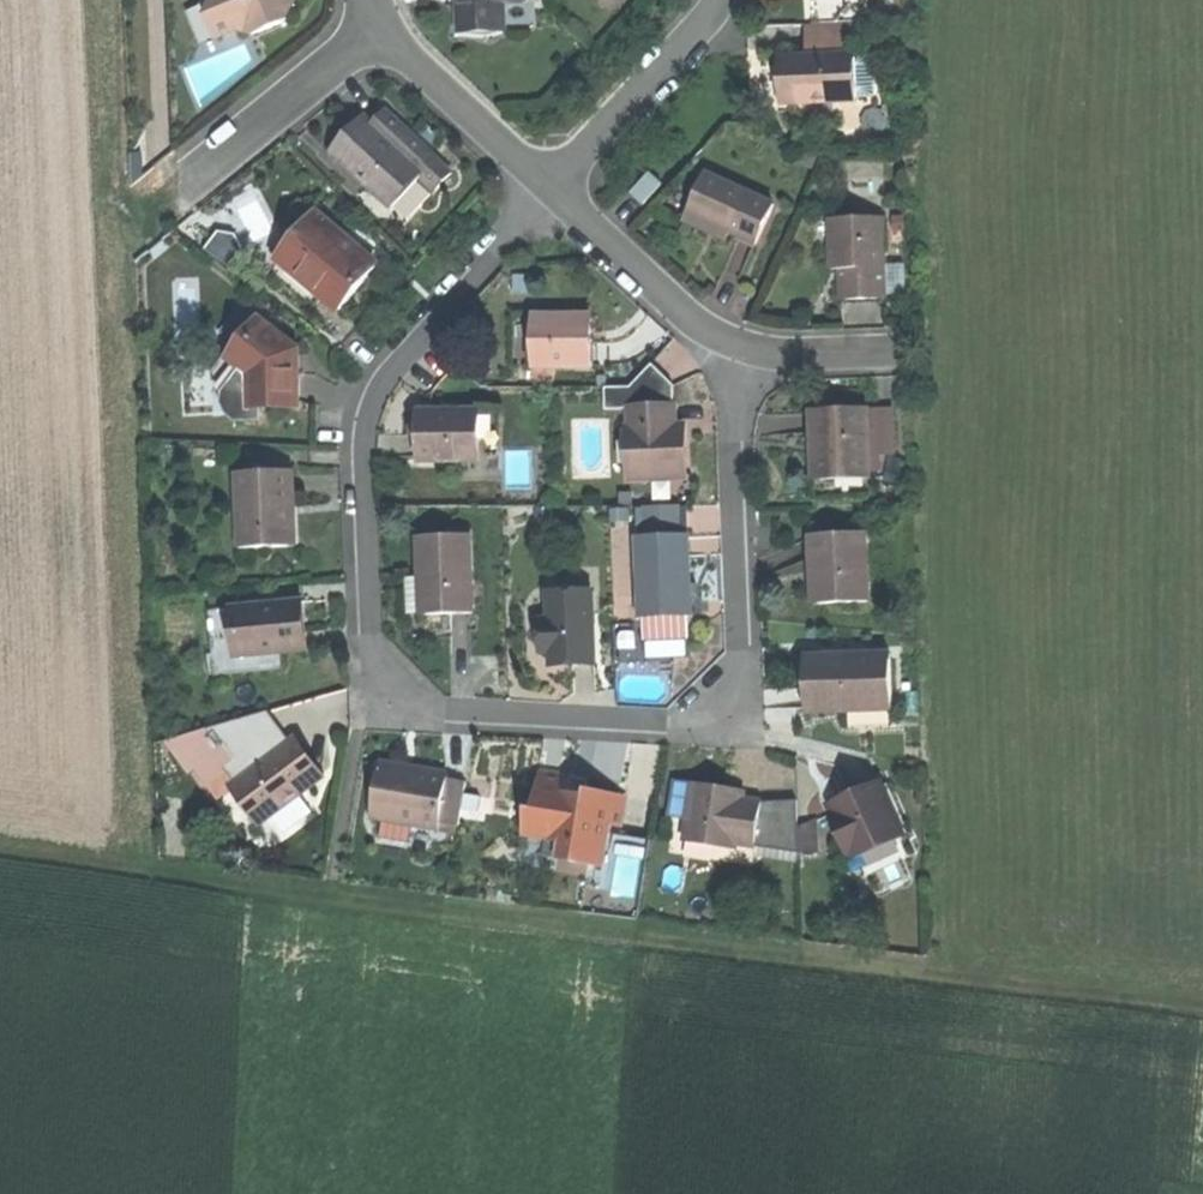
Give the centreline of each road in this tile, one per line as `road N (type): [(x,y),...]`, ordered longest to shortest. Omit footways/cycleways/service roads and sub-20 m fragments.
road 1 (residential): [(738,345),(743,667),(734,696),(709,719),(687,725),(430,714),(377,679),(367,651),(363,432),(374,396),(550,187)]
road 2 (track): [(1202,1008),(0,855)]
road 3 (residential): [(550,187),(715,0)]
road 4 (residential): [(550,187),(683,312),(738,345)]
road 5 (residential): [(373,27),(187,180)]
road 6 (residential): [(373,27),(550,187)]
road 7 (residential): [(738,345),(900,350)]

